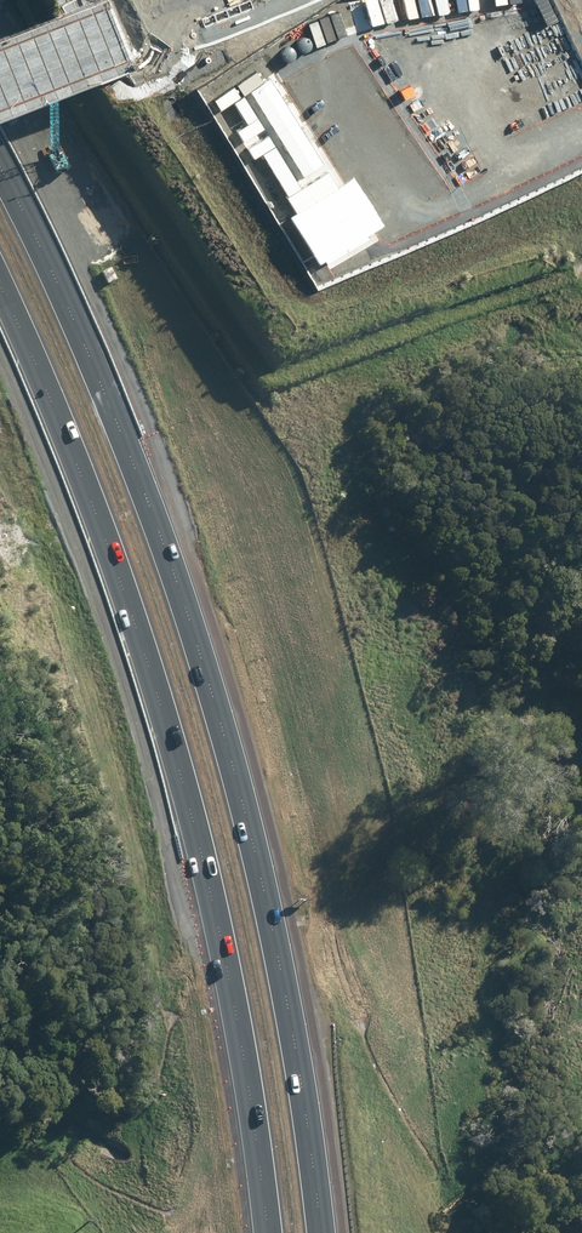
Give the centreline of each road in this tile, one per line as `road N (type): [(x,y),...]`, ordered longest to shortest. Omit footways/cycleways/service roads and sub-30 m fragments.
road 1 (motorway): [(0,167),(85,345),(190,621),(285,990),(321,1232)]
road 2 (motorway): [(267,1232),(210,888),(158,697),(80,473),(0,288)]
road 3 (tertiary): [(0,84),(211,0)]

